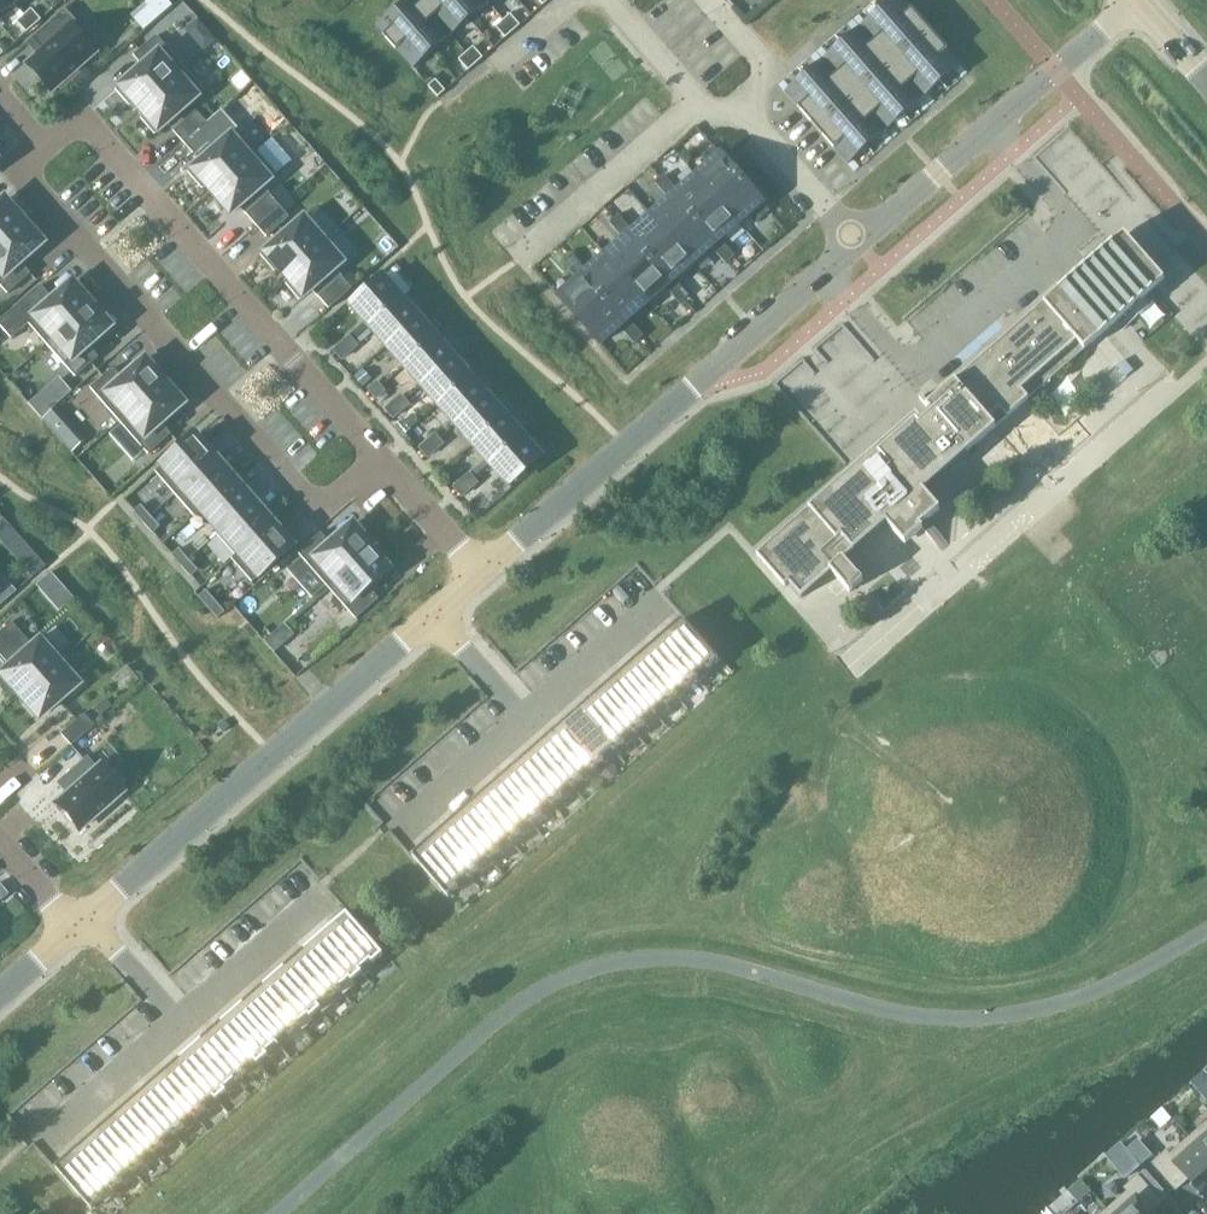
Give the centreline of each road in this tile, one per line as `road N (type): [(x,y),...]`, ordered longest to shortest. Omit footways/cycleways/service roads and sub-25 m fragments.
road 1 (residential): [(46,144),(19,169),(302,497),(320,504),(375,455)]
road 2 (residential): [(860,245),(483,576)]
road 3 (residential): [(375,455),(79,116),(46,144)]
road 4 (residential): [(438,616),(92,920)]
road 5 (residential): [(1139,0),(860,245)]
road 6 (residential): [(525,254),(699,99)]
road 7 (residential): [(736,101),(860,245)]
road 8 (residential): [(483,576),(375,455)]
road 9 (residential): [(92,920),(183,1024)]
road 10 (residential): [(704,0),(766,75),(736,101)]
road 11 (residential): [(529,716),(438,616)]
road 12 (residential): [(699,99),(615,0)]

